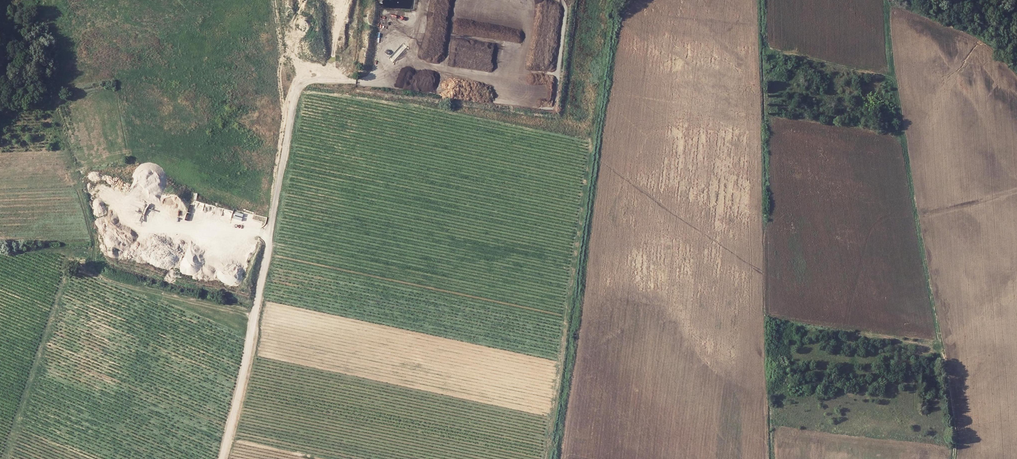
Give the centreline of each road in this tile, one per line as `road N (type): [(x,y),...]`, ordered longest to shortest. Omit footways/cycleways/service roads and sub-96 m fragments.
road 1 (track): [(953,458),(954,419),(886,0)]
road 2 (unclassified): [(219,458),(299,89),(311,80),(355,82)]

